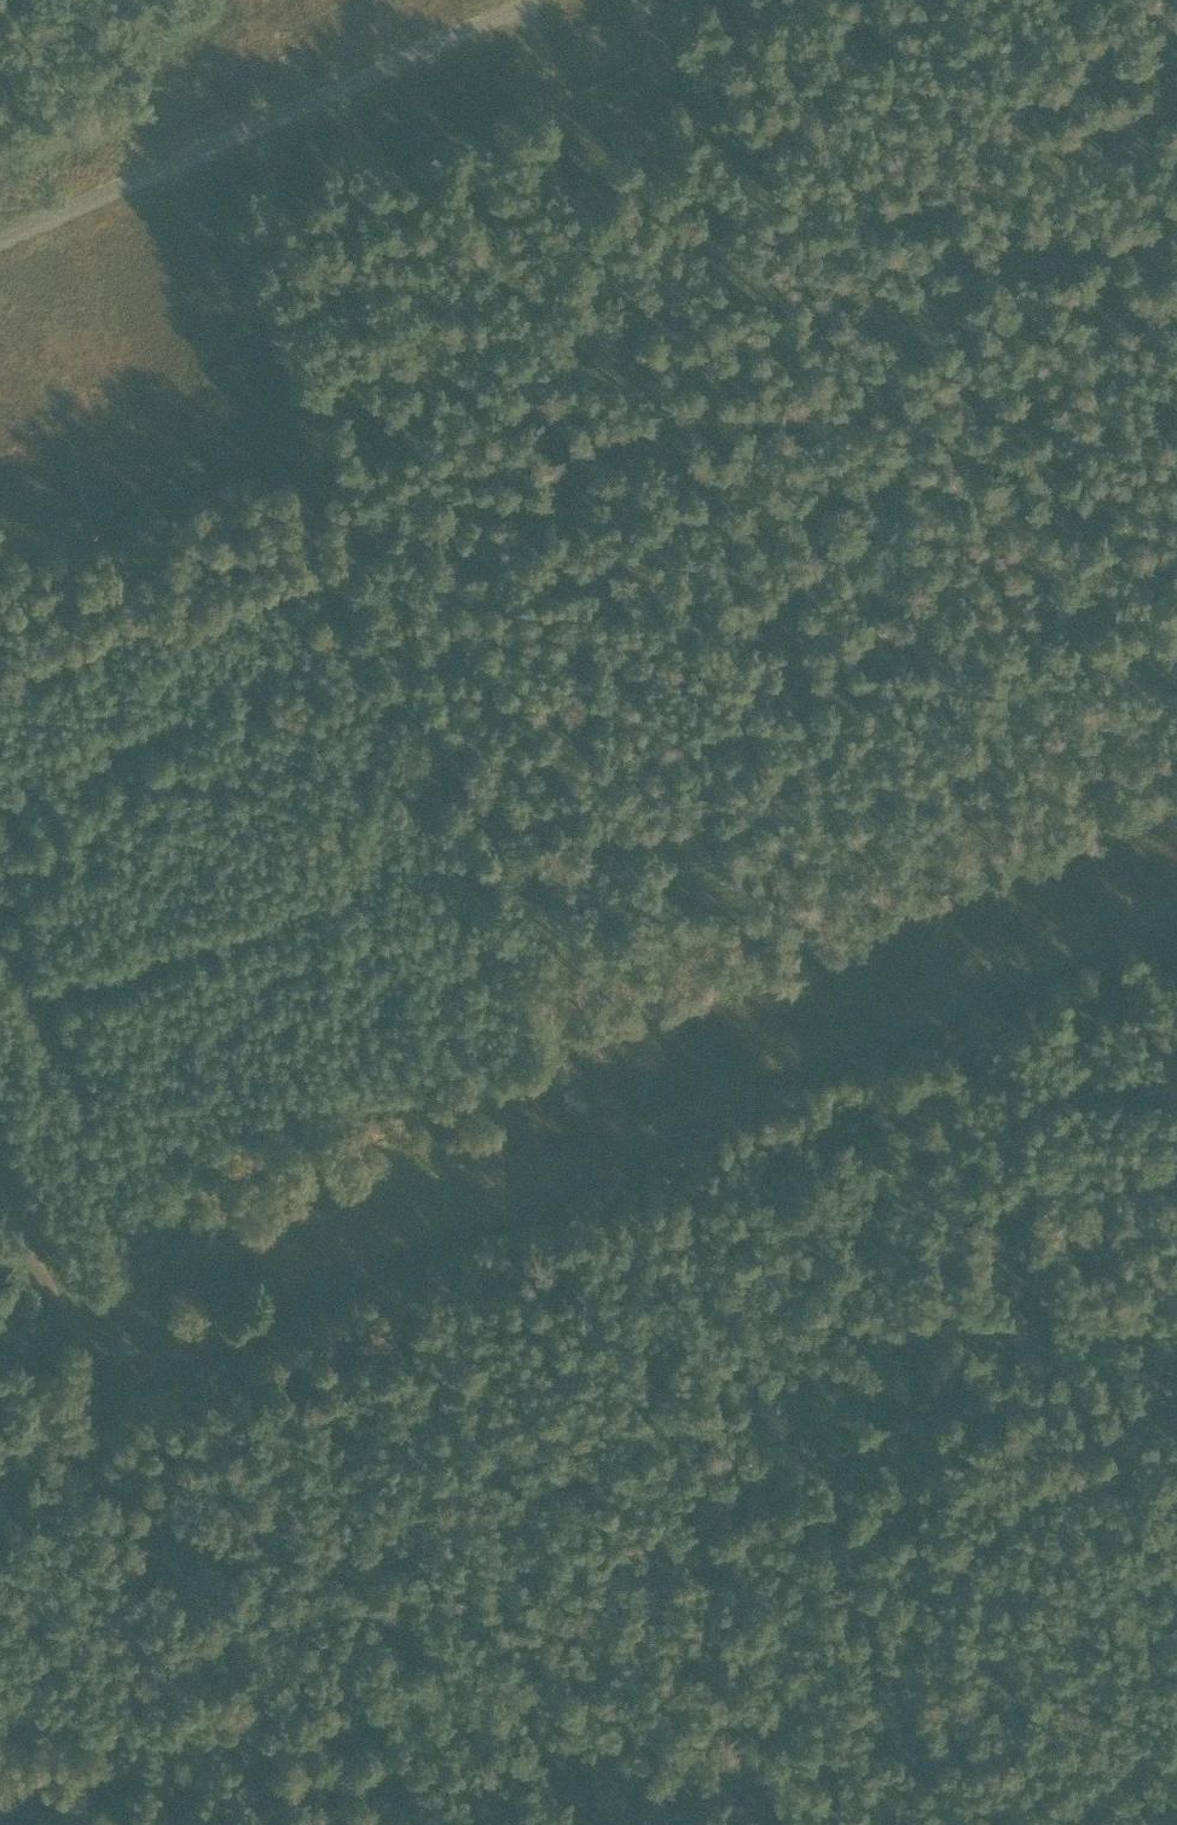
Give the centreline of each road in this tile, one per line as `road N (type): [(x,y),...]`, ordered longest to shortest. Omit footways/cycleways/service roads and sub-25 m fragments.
road 1 (track): [(1176,910),(110,1402),(0,1165)]
road 2 (track): [(0,236),(522,0)]

